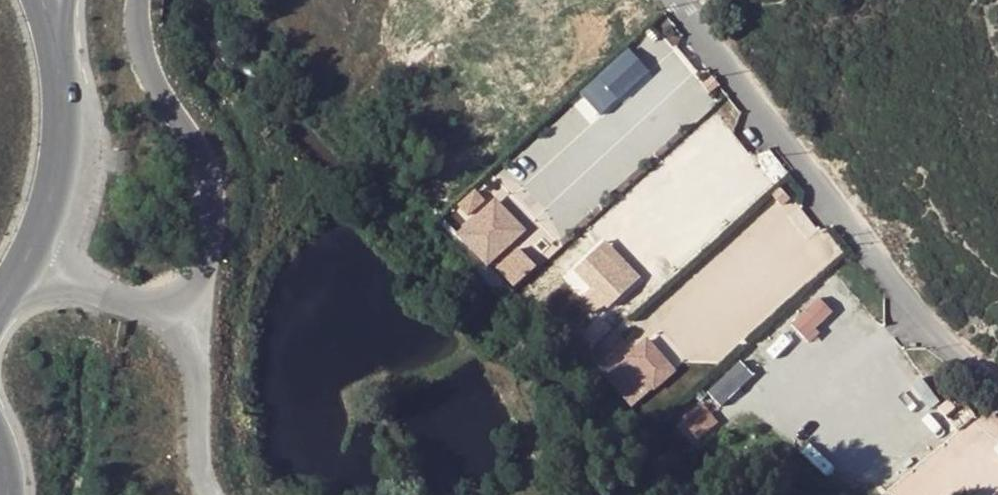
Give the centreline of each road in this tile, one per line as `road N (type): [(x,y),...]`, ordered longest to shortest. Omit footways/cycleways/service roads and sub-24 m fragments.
road 1 (residential): [(28,244),(88,288),(191,325),(211,250),(208,187),(159,87),(139,21),(148,0)]
road 2 (residential): [(676,0),(824,201),(997,392)]
road 3 (secondary): [(28,244),(62,126),(62,36)]

